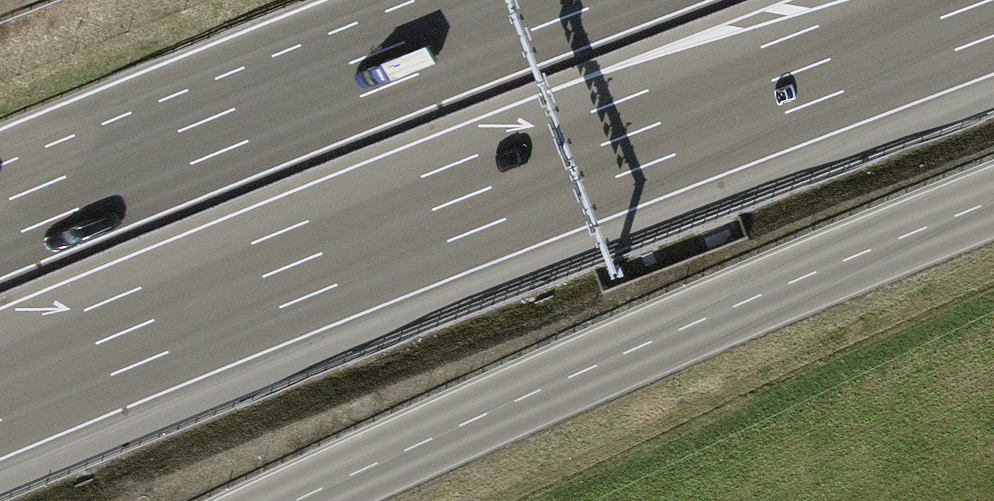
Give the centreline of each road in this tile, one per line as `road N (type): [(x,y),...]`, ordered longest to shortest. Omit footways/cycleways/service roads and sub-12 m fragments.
road 1 (motorway): [(0,383),(489,188),(993,13)]
road 2 (tertiary): [(294,500),(993,201)]
road 3 (motorway): [(565,0),(0,222)]

